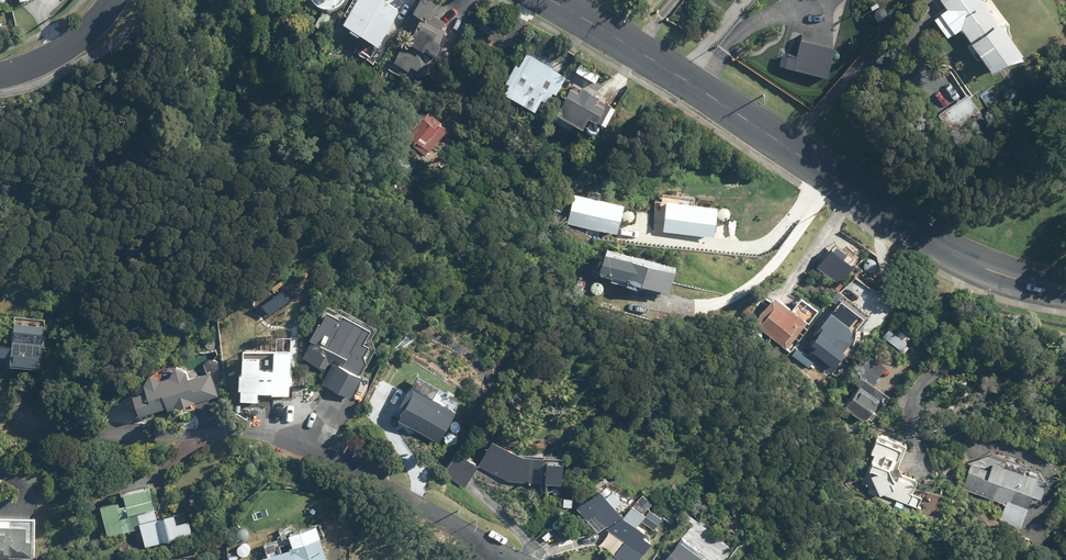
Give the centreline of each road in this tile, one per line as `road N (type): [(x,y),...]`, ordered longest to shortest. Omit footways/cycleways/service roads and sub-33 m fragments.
road 1 (secondary): [(550,0),(928,240),(995,273),(1065,290)]
road 2 (residential): [(302,440),(506,559)]
road 3 (residential): [(0,74),(80,41),(116,0)]

